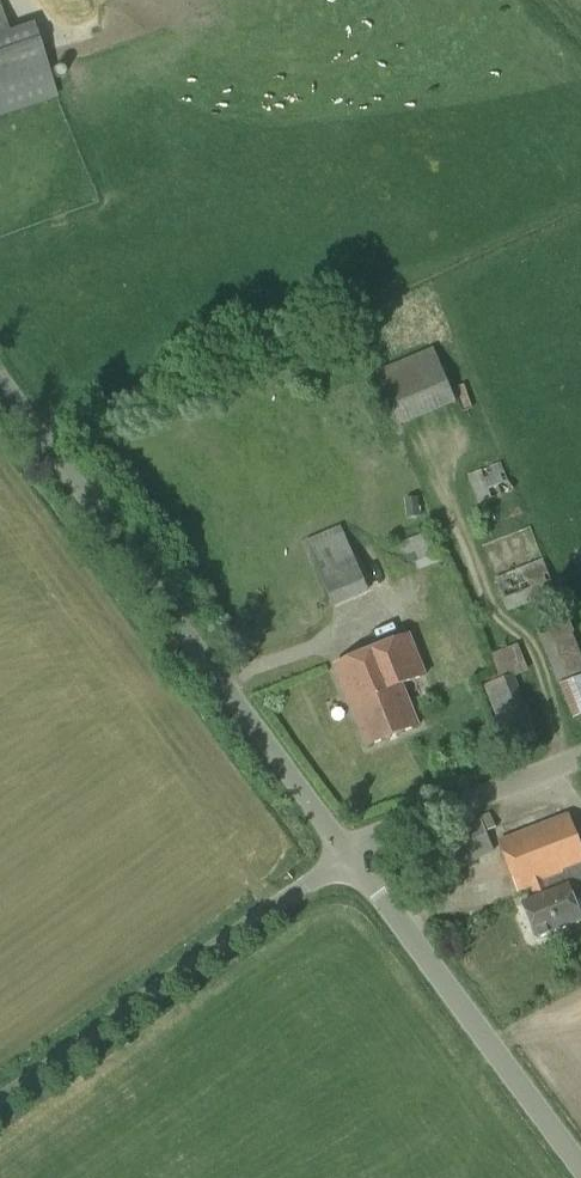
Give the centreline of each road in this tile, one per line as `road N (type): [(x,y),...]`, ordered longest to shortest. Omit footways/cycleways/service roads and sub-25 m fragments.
road 1 (unclassified): [(349,852),(0,394)]
road 2 (unclassified): [(0,1099),(349,852)]
road 3 (unclassified): [(580,1175),(349,852)]
road 4 (unclassified): [(349,852),(580,759)]

